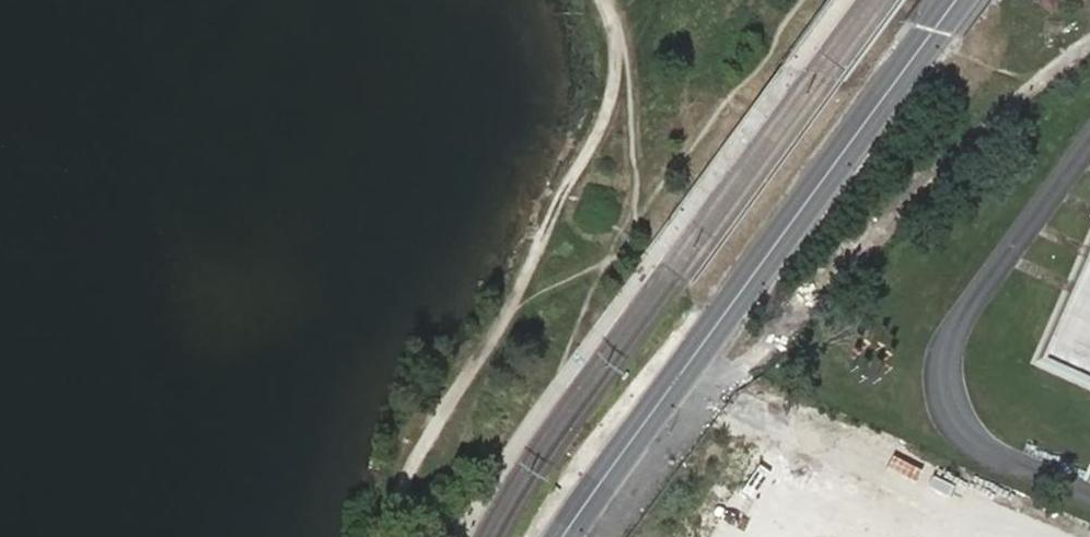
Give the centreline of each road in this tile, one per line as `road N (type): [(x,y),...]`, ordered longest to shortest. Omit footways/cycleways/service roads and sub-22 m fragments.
road 1 (tertiary): [(954,0),(683,370)]
road 2 (residential): [(1028,536),(726,406),(683,370)]
road 3 (tertiary): [(683,370),(561,536)]

